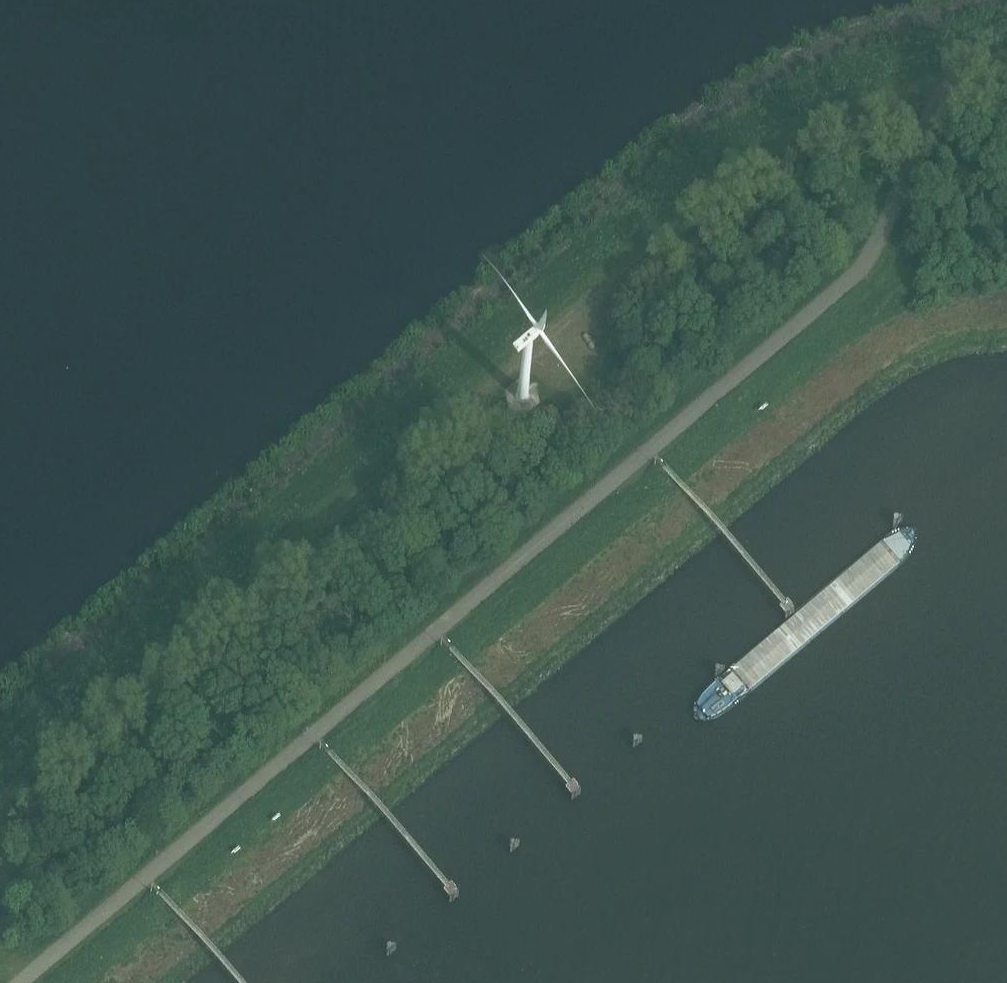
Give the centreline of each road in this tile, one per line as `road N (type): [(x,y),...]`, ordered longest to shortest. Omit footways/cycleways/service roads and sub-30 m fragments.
road 1 (unclassified): [(36,977),(853,281),(901,219),(936,90)]
road 2 (unclassified): [(936,90),(792,151),(688,221),(33,772),(0,832)]

